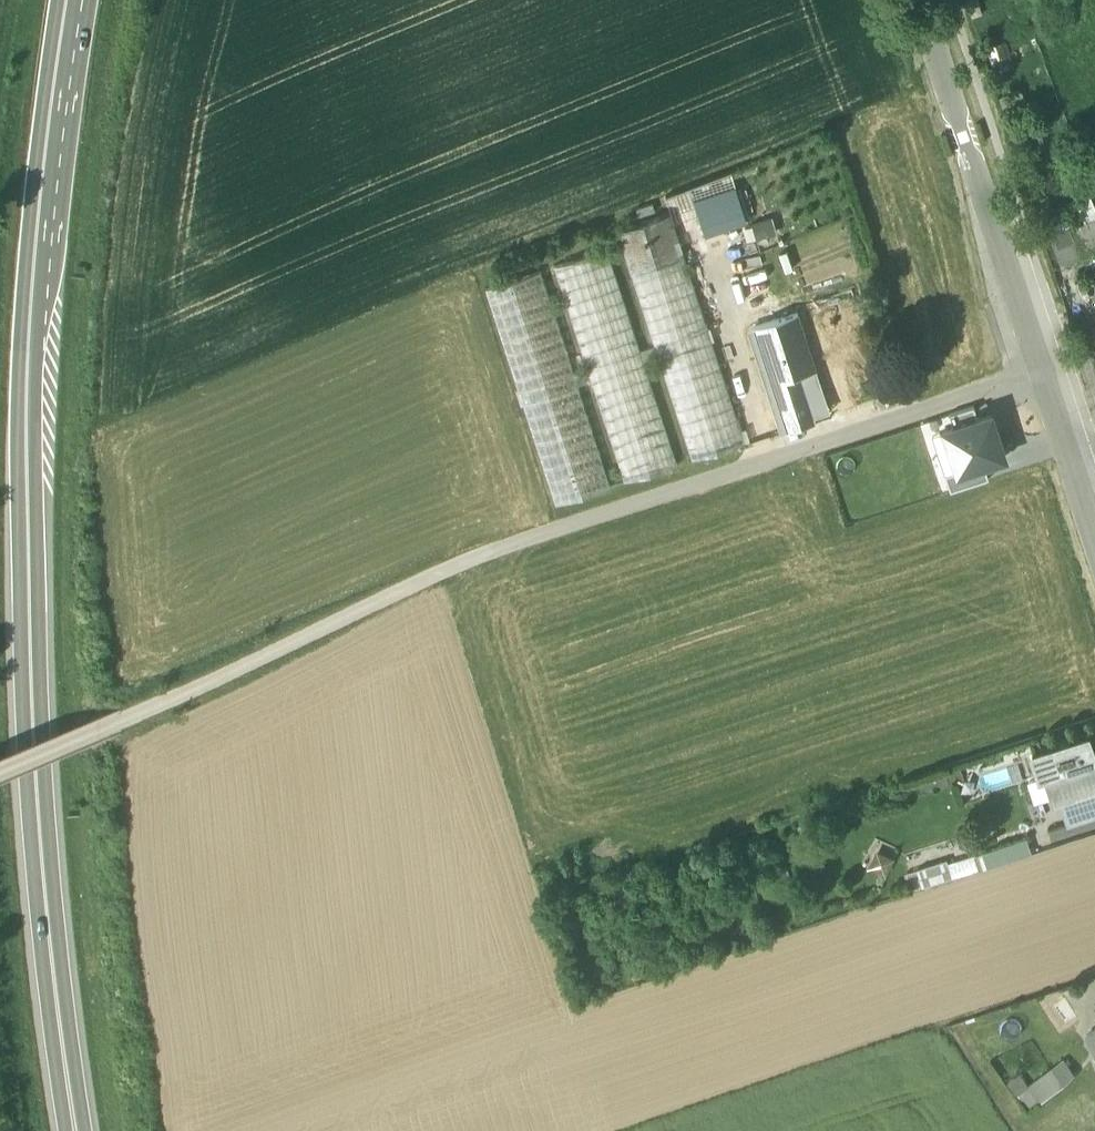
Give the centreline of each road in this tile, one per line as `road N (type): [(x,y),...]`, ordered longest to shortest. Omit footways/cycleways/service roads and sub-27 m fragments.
road 1 (track): [(0,770),(481,556),(1046,378)]
road 2 (primary): [(77,1130),(62,1055),(31,704),(29,336)]
road 3 (unclassified): [(1077,466),(920,0)]
road 4 (primary): [(29,336),(90,0)]
road 5 (primary): [(29,336),(71,0)]
road 6 (track): [(0,211),(34,0)]

